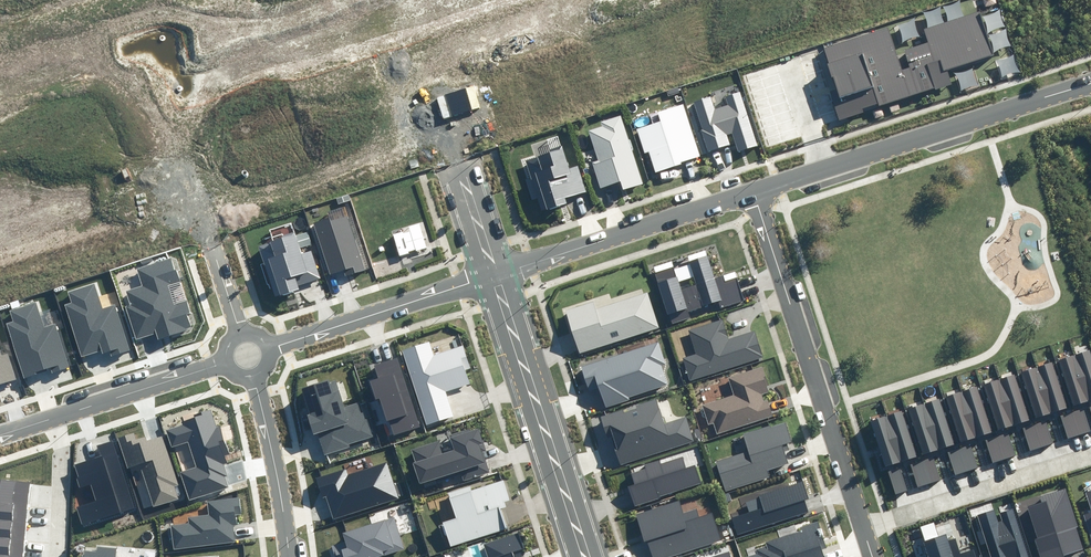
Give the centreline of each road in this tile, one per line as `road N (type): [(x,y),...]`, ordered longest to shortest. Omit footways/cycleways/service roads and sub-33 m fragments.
road 1 (residential): [(753,190),(1090,82)]
road 2 (residential): [(753,190),(863,526)]
road 3 (tertiary): [(239,330),(136,6)]
road 4 (tertiary): [(583,556),(495,273)]
road 5 (residential): [(495,273),(753,190)]
road 6 (tertiary): [(495,273),(418,44)]
road 7 (residential): [(863,526),(1090,450)]
road 8 (tertiary): [(289,556),(278,464),(254,373)]
road 9 (residential): [(228,362),(54,417)]
road 10 (residential): [(418,44),(559,0)]
road 11 (residential): [(0,53),(136,6)]
road 12 (residential): [(53,556),(62,457),(54,417)]
road 13 (residential): [(367,315),(495,273)]

